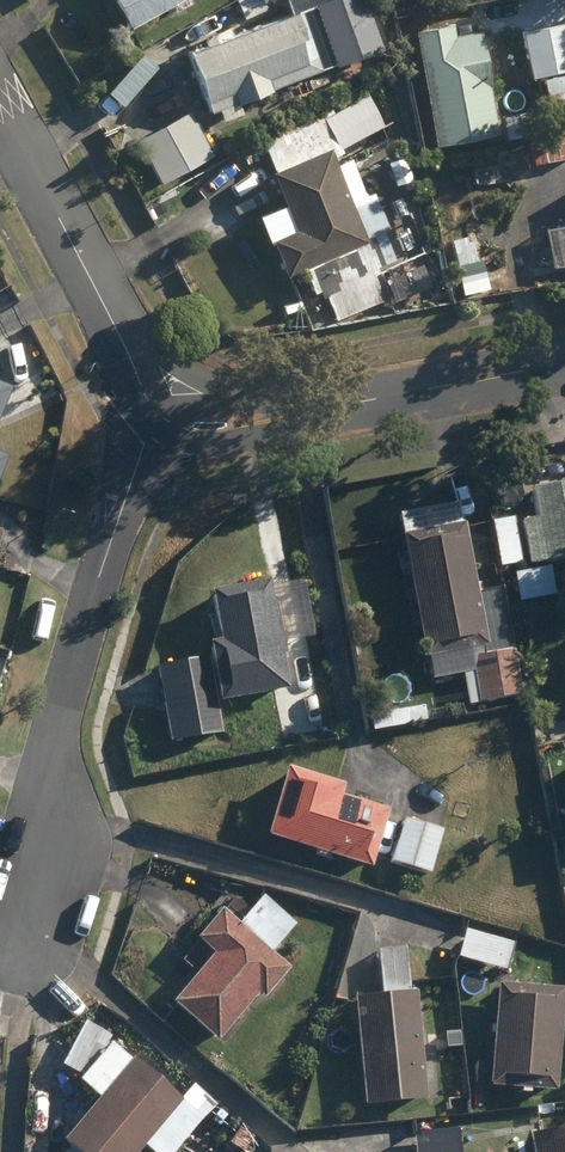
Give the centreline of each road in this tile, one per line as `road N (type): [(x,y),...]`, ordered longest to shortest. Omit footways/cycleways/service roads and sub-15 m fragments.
road 1 (residential): [(27,932),(61,707),(143,441)]
road 2 (residential): [(143,441),(564,361)]
road 3 (residential): [(0,111),(127,343),(140,380),(143,441)]

